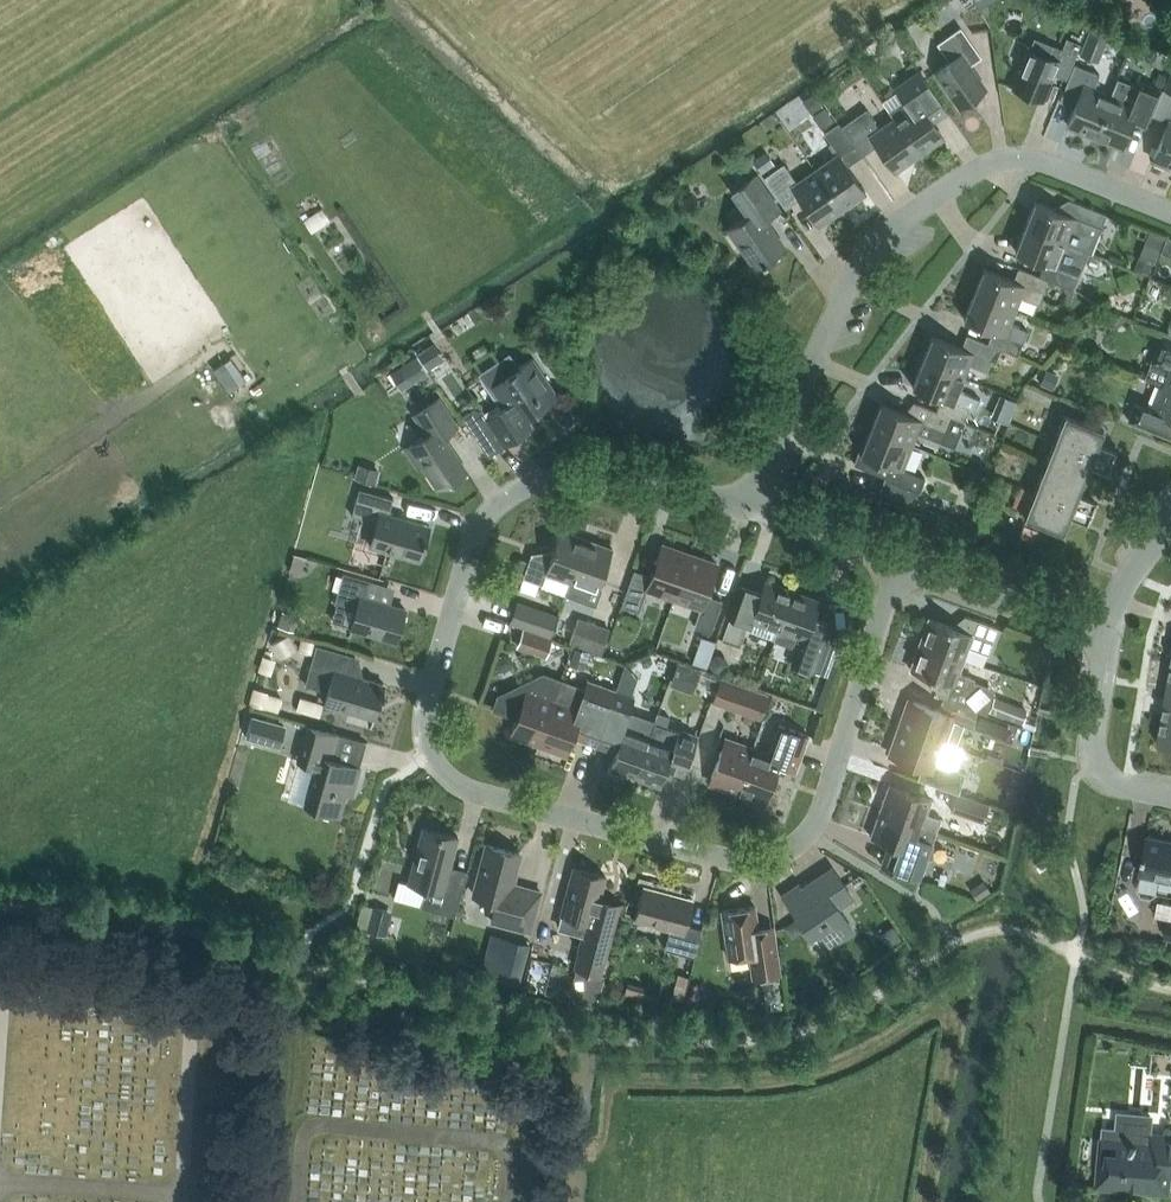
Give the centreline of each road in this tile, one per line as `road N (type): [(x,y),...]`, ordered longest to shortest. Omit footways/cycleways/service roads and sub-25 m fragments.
road 1 (residential): [(751,507),(563,476),(507,495),(478,528),(427,701),(429,759),(473,794),(741,863),(772,860),(804,841),(822,810),(900,561)]
road 2 (residential): [(751,507),(859,258),(876,237),(991,163),(1017,158),(1052,162),(1170,211)]
road 3 (residential): [(1110,634),(900,561)]
road 4 (residential): [(1170,795),(1122,785),(1095,765),(1090,746),(1110,634)]
road 5 (residential): [(900,561),(751,507)]
road 6 (residential): [(1110,634),(1130,576),(1170,521)]

